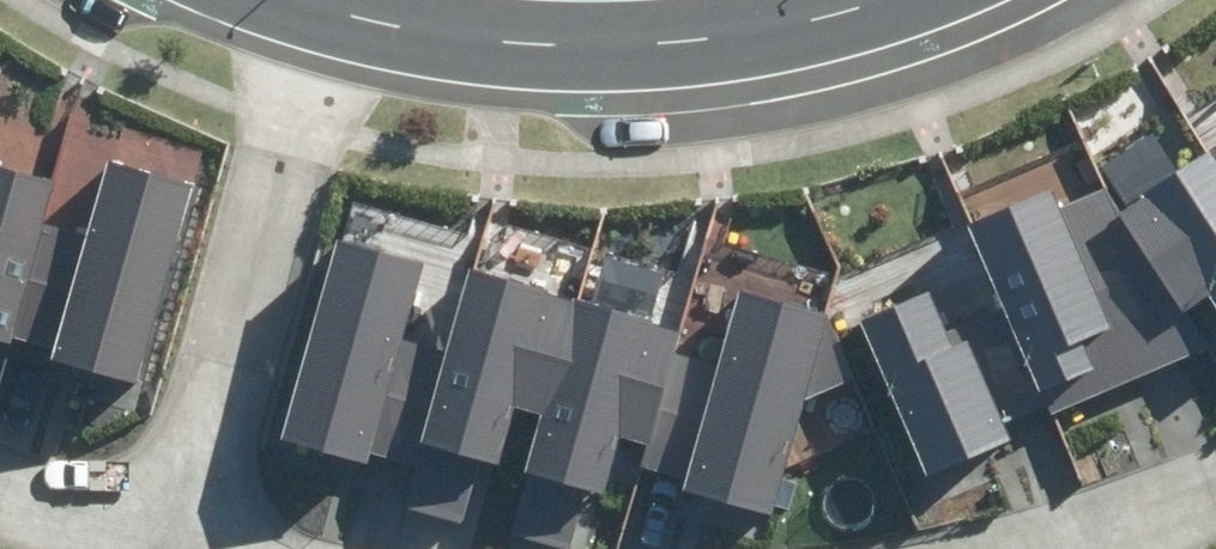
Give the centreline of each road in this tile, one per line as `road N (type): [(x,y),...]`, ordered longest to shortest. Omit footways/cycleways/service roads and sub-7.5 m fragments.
road 1 (tertiary): [(907,0),(793,40),(518,47),(323,11)]
road 2 (residential): [(323,11),(155,548)]
road 3 (residential): [(0,495),(136,548)]
road 4 (residential): [(1081,548),(1215,505)]

